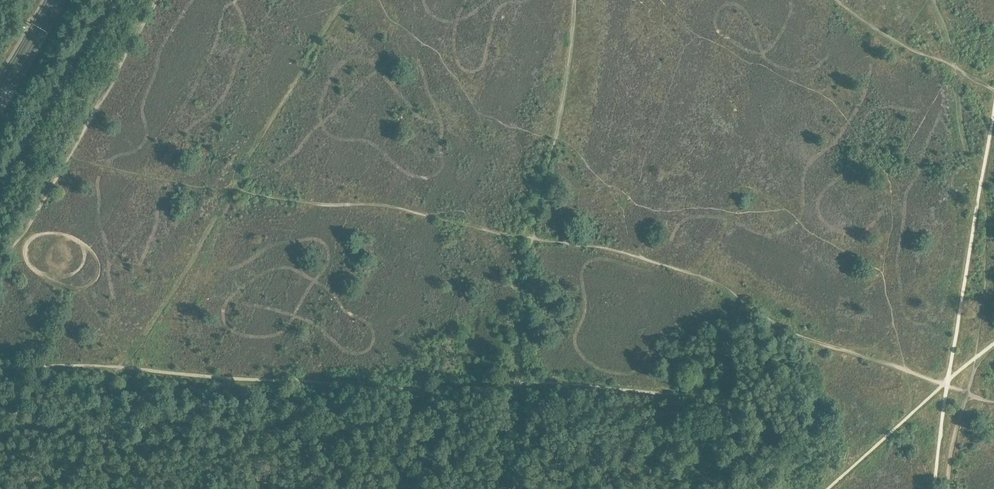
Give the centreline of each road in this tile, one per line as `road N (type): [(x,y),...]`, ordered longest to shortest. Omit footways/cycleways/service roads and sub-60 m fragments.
road 1 (track): [(0,368),(704,401),(728,410),(747,447),(787,488)]
road 2 (track): [(157,0),(0,273)]

